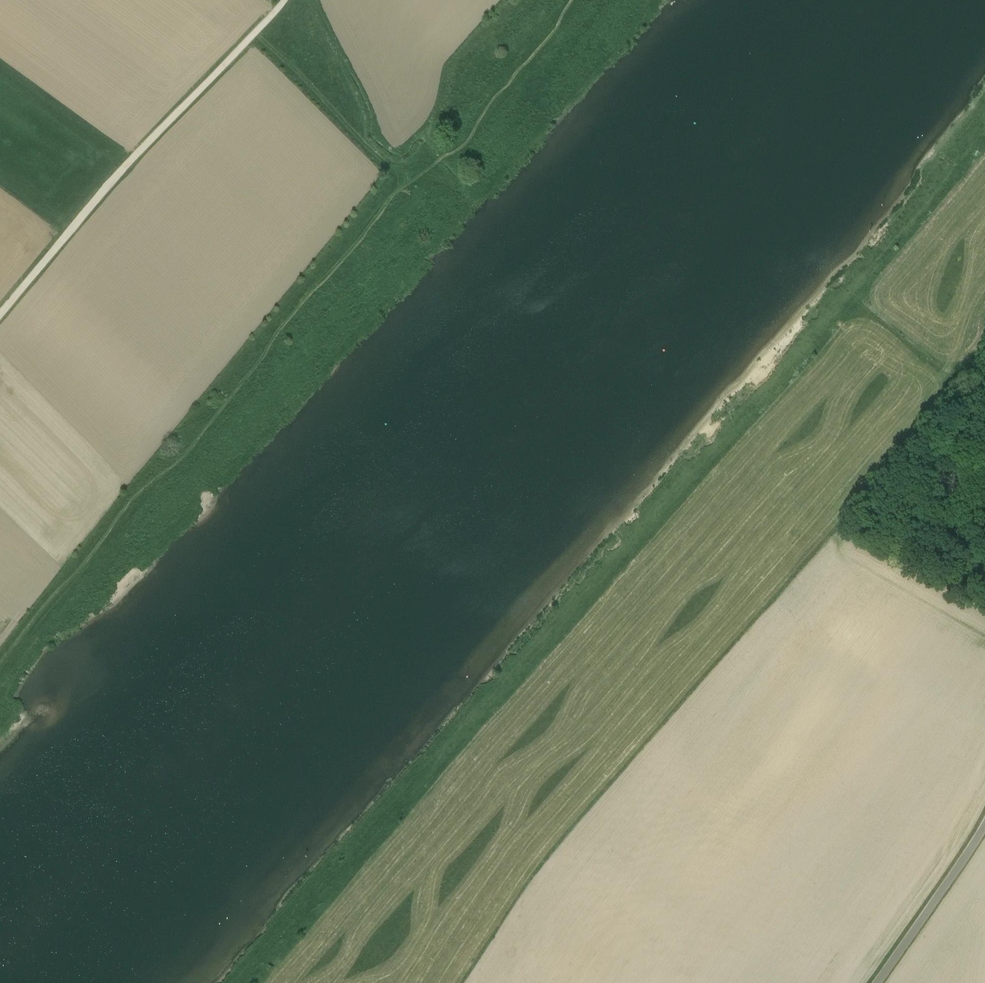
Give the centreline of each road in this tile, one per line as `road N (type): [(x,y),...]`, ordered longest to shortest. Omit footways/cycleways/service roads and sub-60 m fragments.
road 1 (track): [(284,0),(131,160),(0,317)]
road 2 (unclassified): [(879,982),(984,830)]

